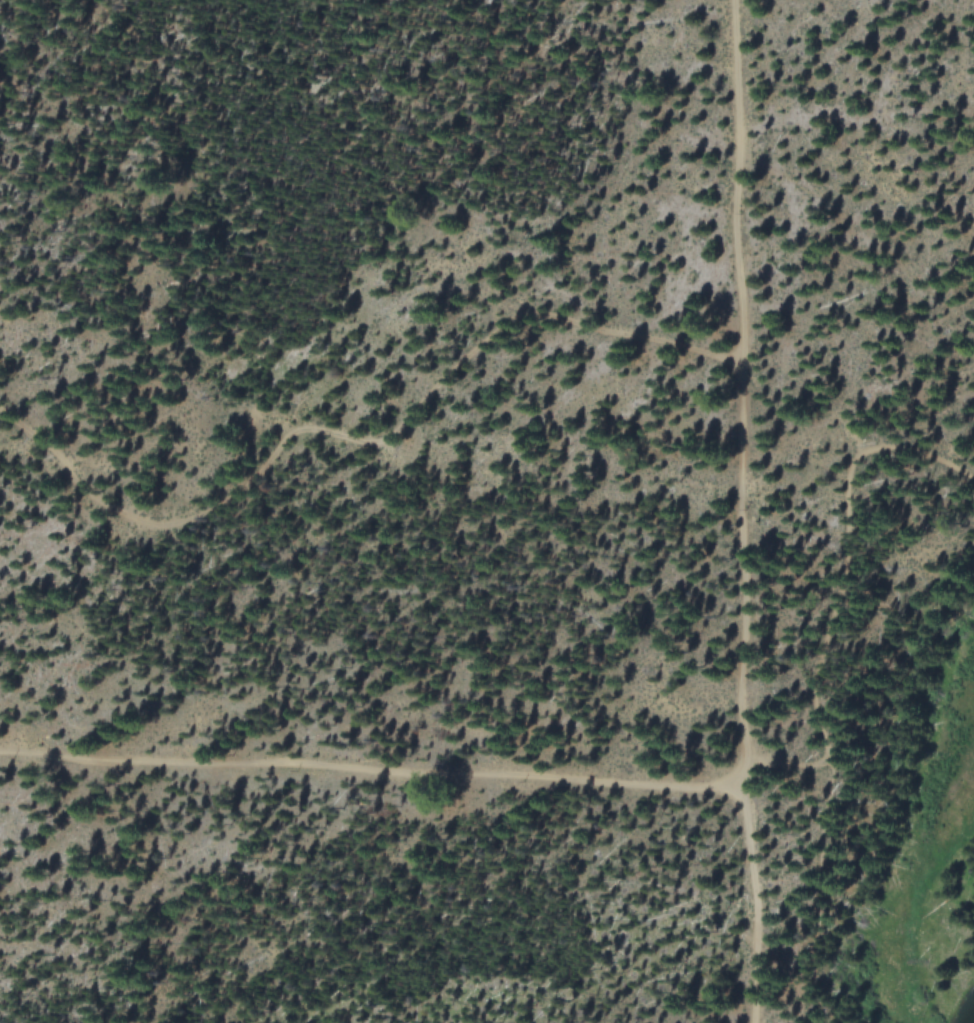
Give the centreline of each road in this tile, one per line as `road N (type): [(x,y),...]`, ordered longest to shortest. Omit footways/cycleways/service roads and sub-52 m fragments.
road 1 (track): [(744,391),(637,328),(529,309),(381,443),(291,429),(218,504),(147,533),(0,415)]

